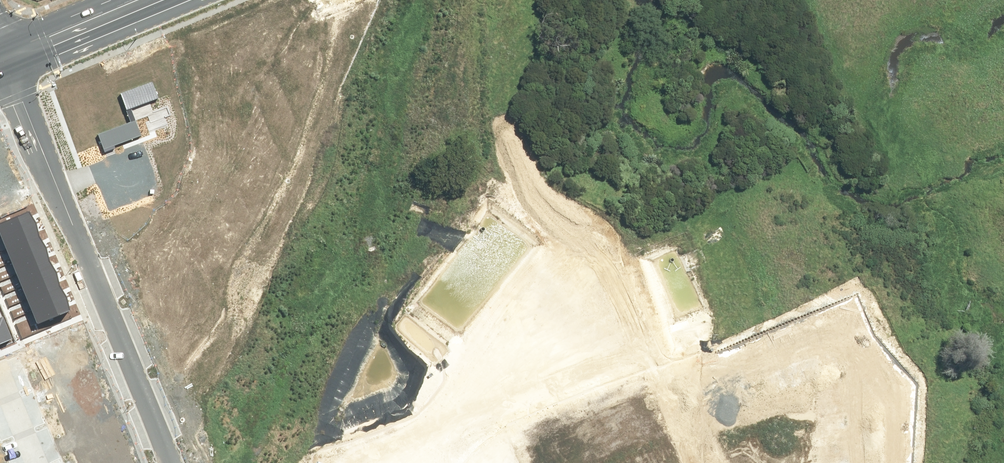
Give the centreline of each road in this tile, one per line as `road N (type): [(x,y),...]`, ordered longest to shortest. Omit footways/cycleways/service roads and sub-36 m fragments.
road 1 (residential): [(435,462),(437,418),(633,339),(658,343),(701,432)]
road 2 (residential): [(51,172),(171,462)]
road 3 (residential): [(51,172),(304,62)]
road 4 (residential): [(577,462),(497,265)]
road 5 (residential): [(701,432),(892,350)]
road 6 (secondary): [(131,0),(3,54)]
road 7 (residential): [(3,54),(51,172)]
road 8 (residential): [(497,265),(614,216)]

